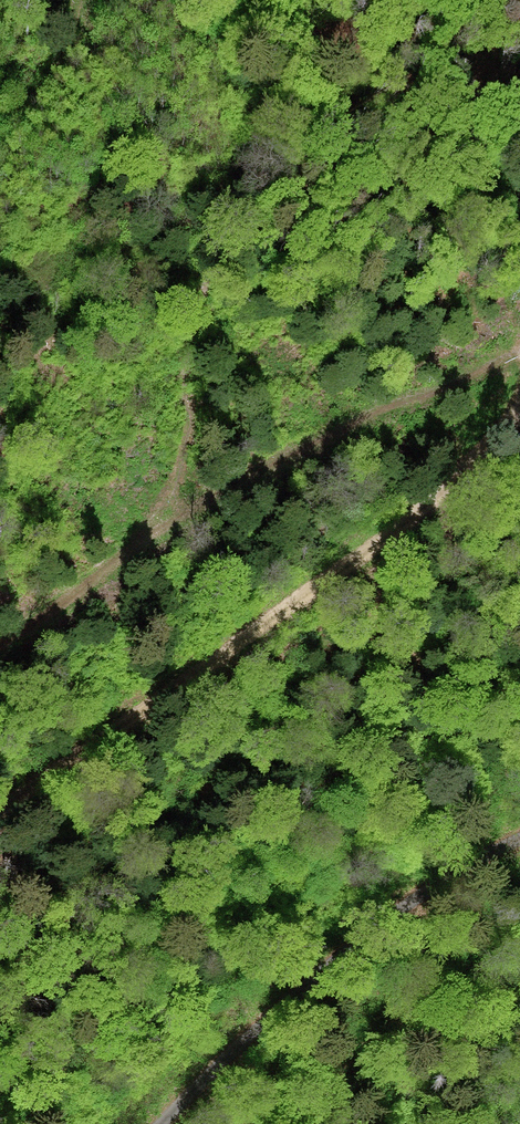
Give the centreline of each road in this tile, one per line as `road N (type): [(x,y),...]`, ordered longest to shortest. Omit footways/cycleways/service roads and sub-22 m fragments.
road 1 (track): [(0,811),(400,529),(519,428)]
road 2 (track): [(334,431),(173,522),(0,644)]
road 3 (track): [(82,0),(55,76),(0,132)]

